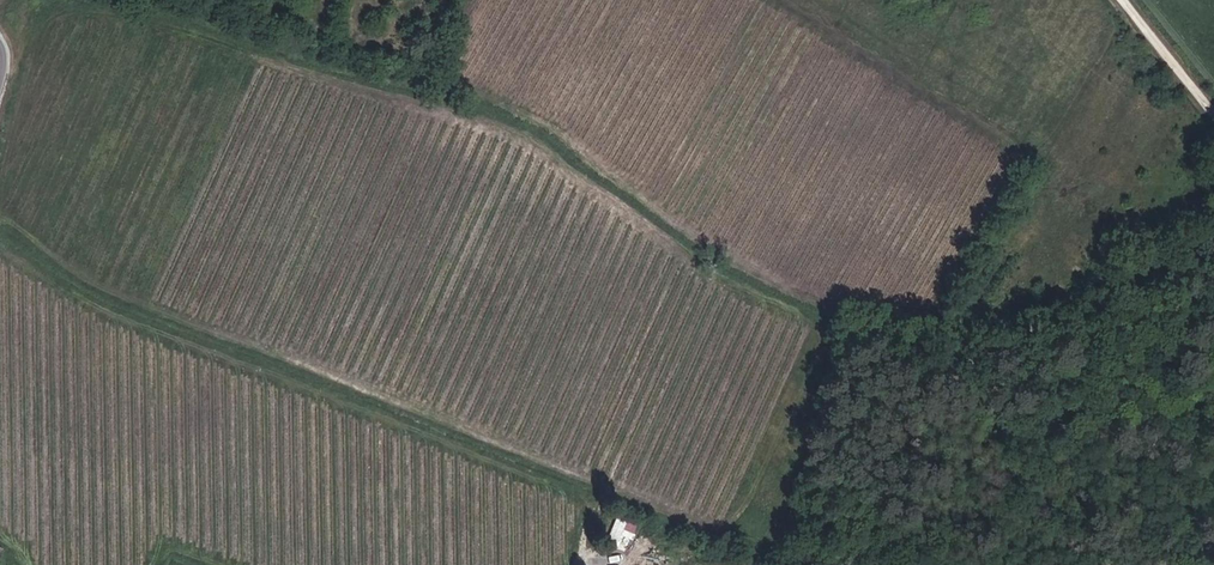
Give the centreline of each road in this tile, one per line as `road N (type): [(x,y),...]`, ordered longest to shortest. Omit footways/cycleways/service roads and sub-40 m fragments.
road 1 (track): [(1213,108),(1123,0)]

